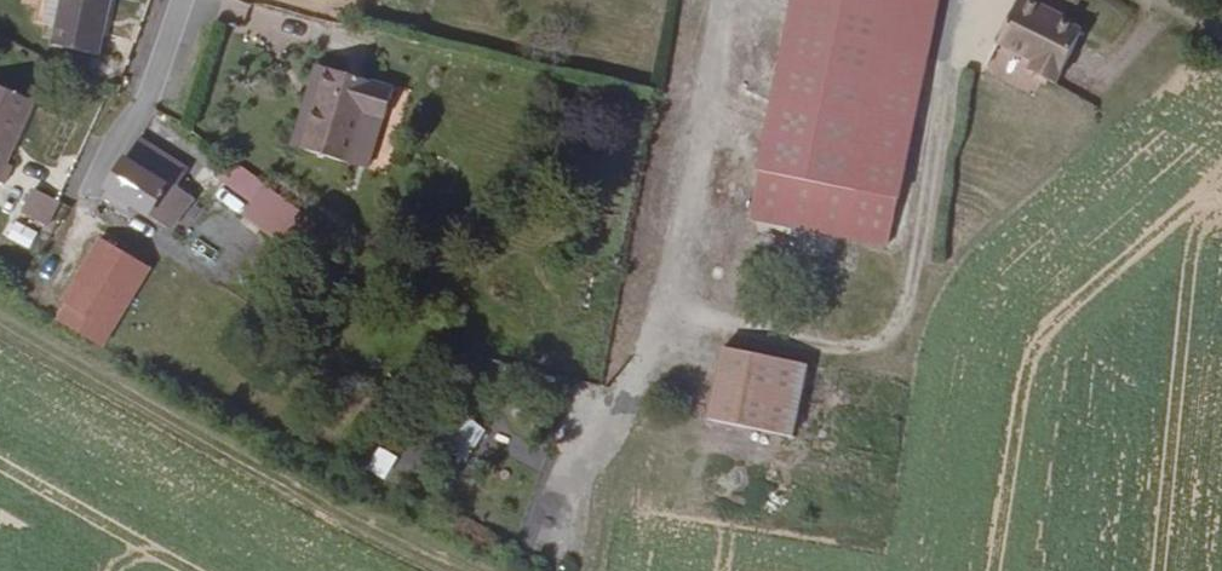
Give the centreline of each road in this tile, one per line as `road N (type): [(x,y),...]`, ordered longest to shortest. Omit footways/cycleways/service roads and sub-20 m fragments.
road 1 (track): [(0,310),(475,570)]
road 2 (track): [(583,570),(637,361),(682,294)]
road 3 (residential): [(92,186),(136,118),(179,0)]

